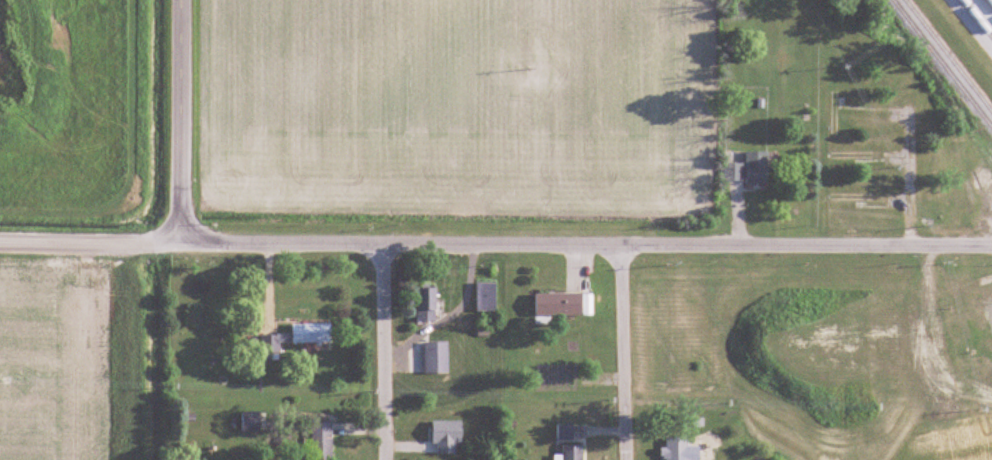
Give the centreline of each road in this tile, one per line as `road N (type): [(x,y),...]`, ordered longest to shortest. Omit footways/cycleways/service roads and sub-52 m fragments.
road 1 (residential): [(991,247),(181,245)]
road 2 (residential): [(181,245),(180,0)]
road 3 (residential): [(385,459),(382,246)]
road 4 (residential): [(625,459),(623,248)]
road 5 (residential): [(181,245),(0,240)]

